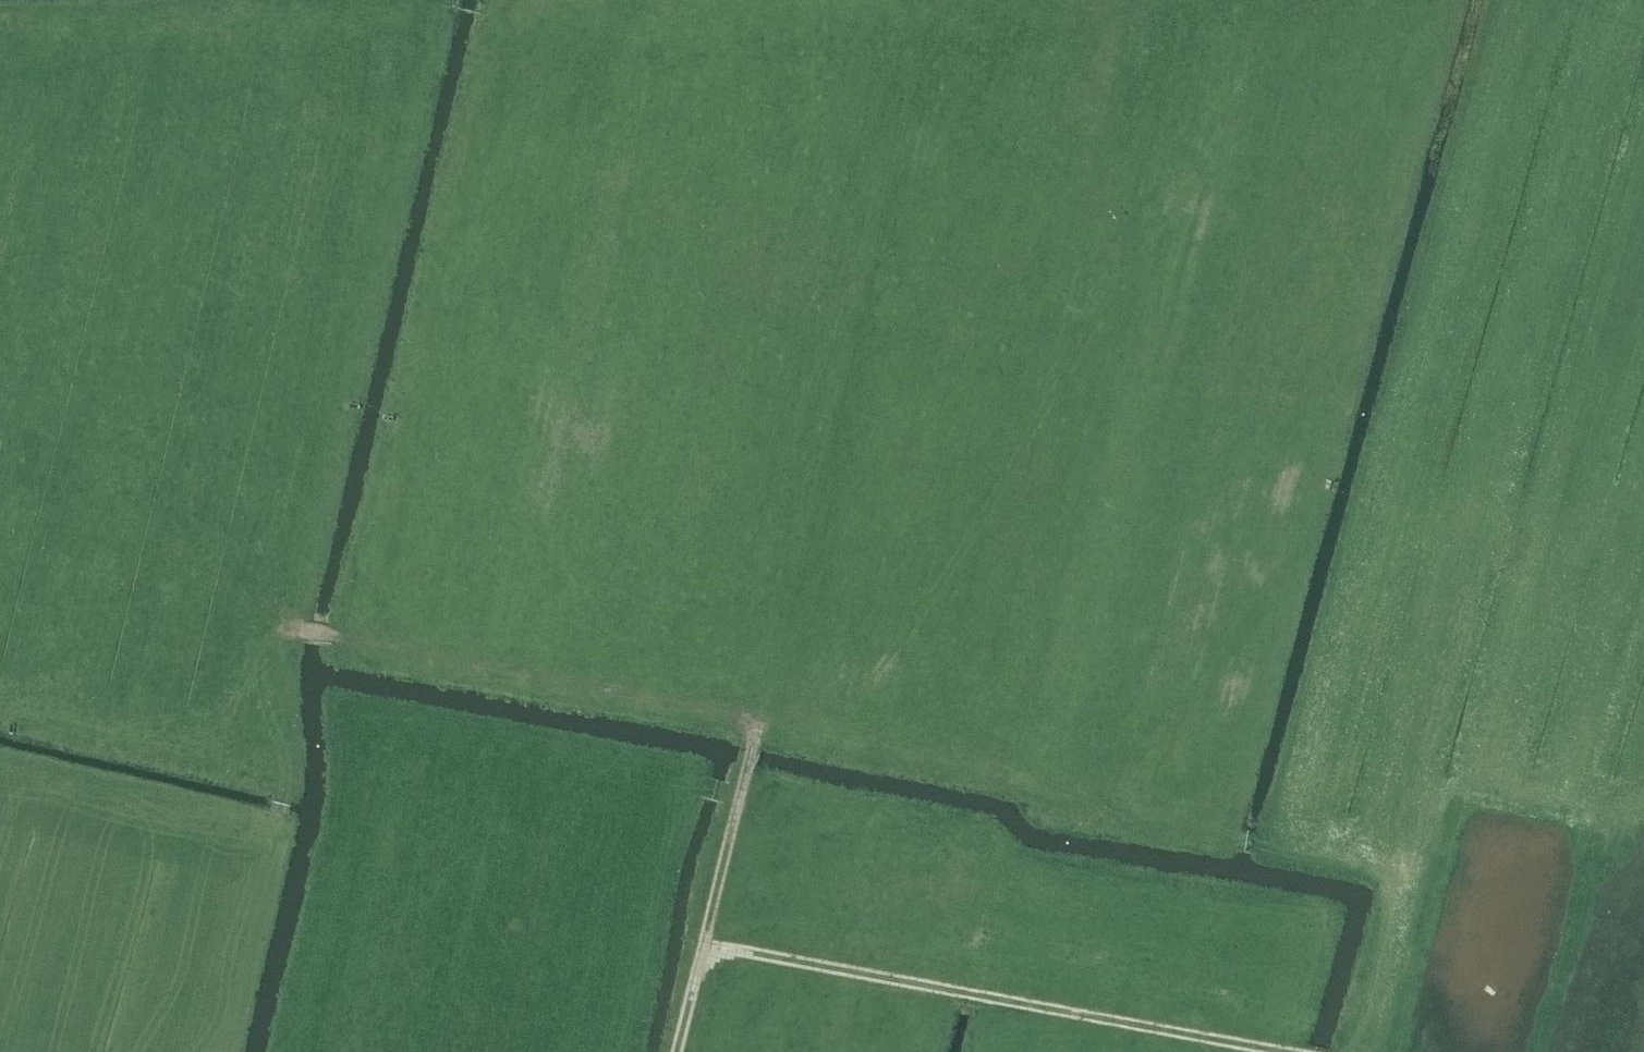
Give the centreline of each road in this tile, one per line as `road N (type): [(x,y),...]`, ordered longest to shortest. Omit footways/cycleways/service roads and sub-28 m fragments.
road 1 (track): [(1279,1051),(701,946)]
road 2 (track): [(755,720),(675,1051)]

